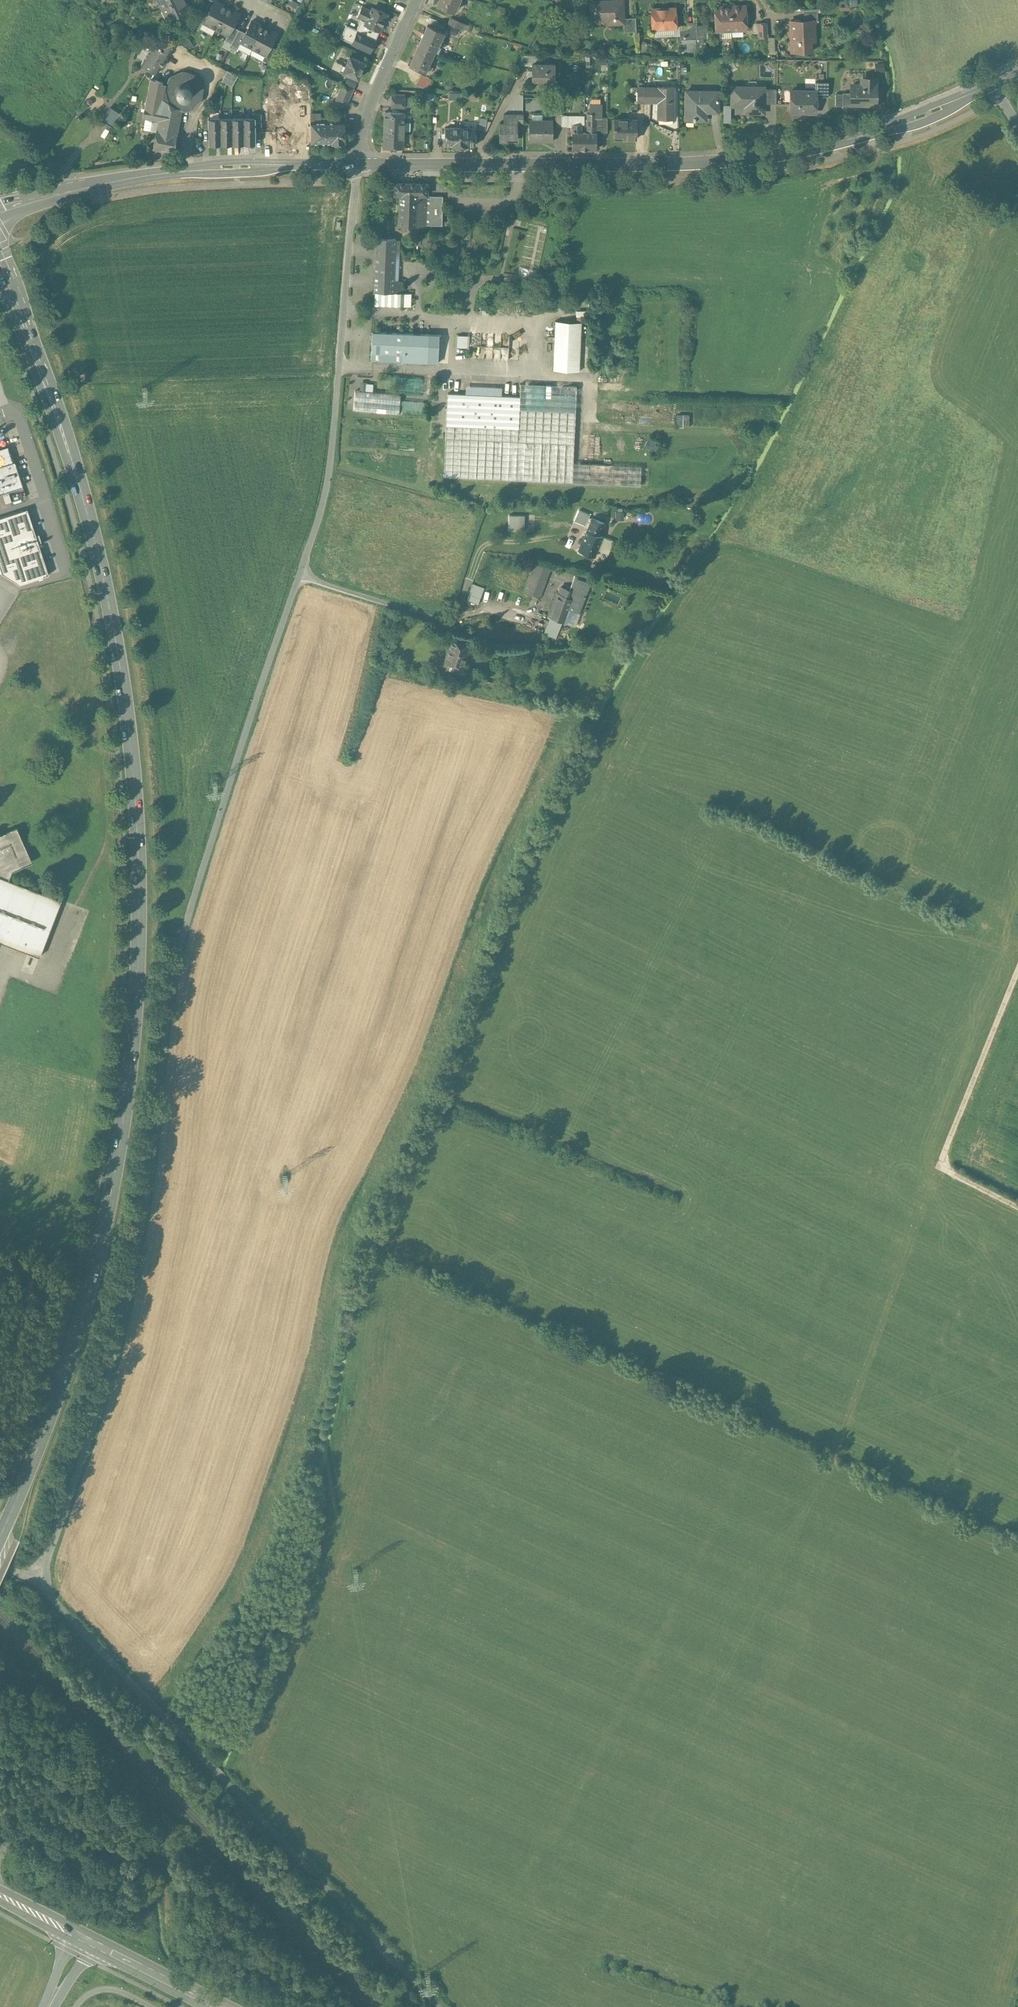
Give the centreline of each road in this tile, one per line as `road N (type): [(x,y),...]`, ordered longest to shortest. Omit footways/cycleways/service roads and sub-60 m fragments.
road 1 (track): [(47,1588),(48,1562),(121,1345),(171,995),(327,488),(359,174)]
road 2 (primary): [(0,255),(50,386),(102,562),(138,813),(139,893),(131,1060),(107,1224),(79,1332),(0,1533)]
road 3 (tertiary): [(363,161),(746,160),(819,147),(995,83)]
road 4 (track): [(438,2006),(47,1588)]
road 5 (track): [(339,364),(534,372),(533,321),(345,308)]
road 6 (tertiary): [(0,207),(146,174),(363,161)]
road 7 (residential): [(363,161),(372,103),(417,0)]
road 8 (primary): [(86,1936),(229,2006)]

